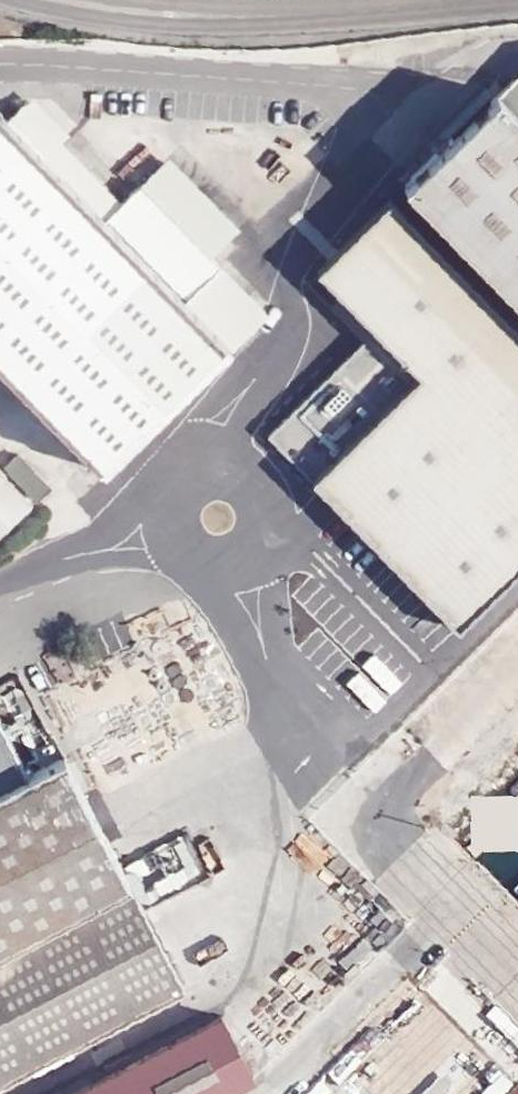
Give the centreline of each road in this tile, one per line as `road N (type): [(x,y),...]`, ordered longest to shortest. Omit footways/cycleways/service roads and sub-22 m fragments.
road 1 (unclassified): [(401,0),(177,18),(98,0)]

